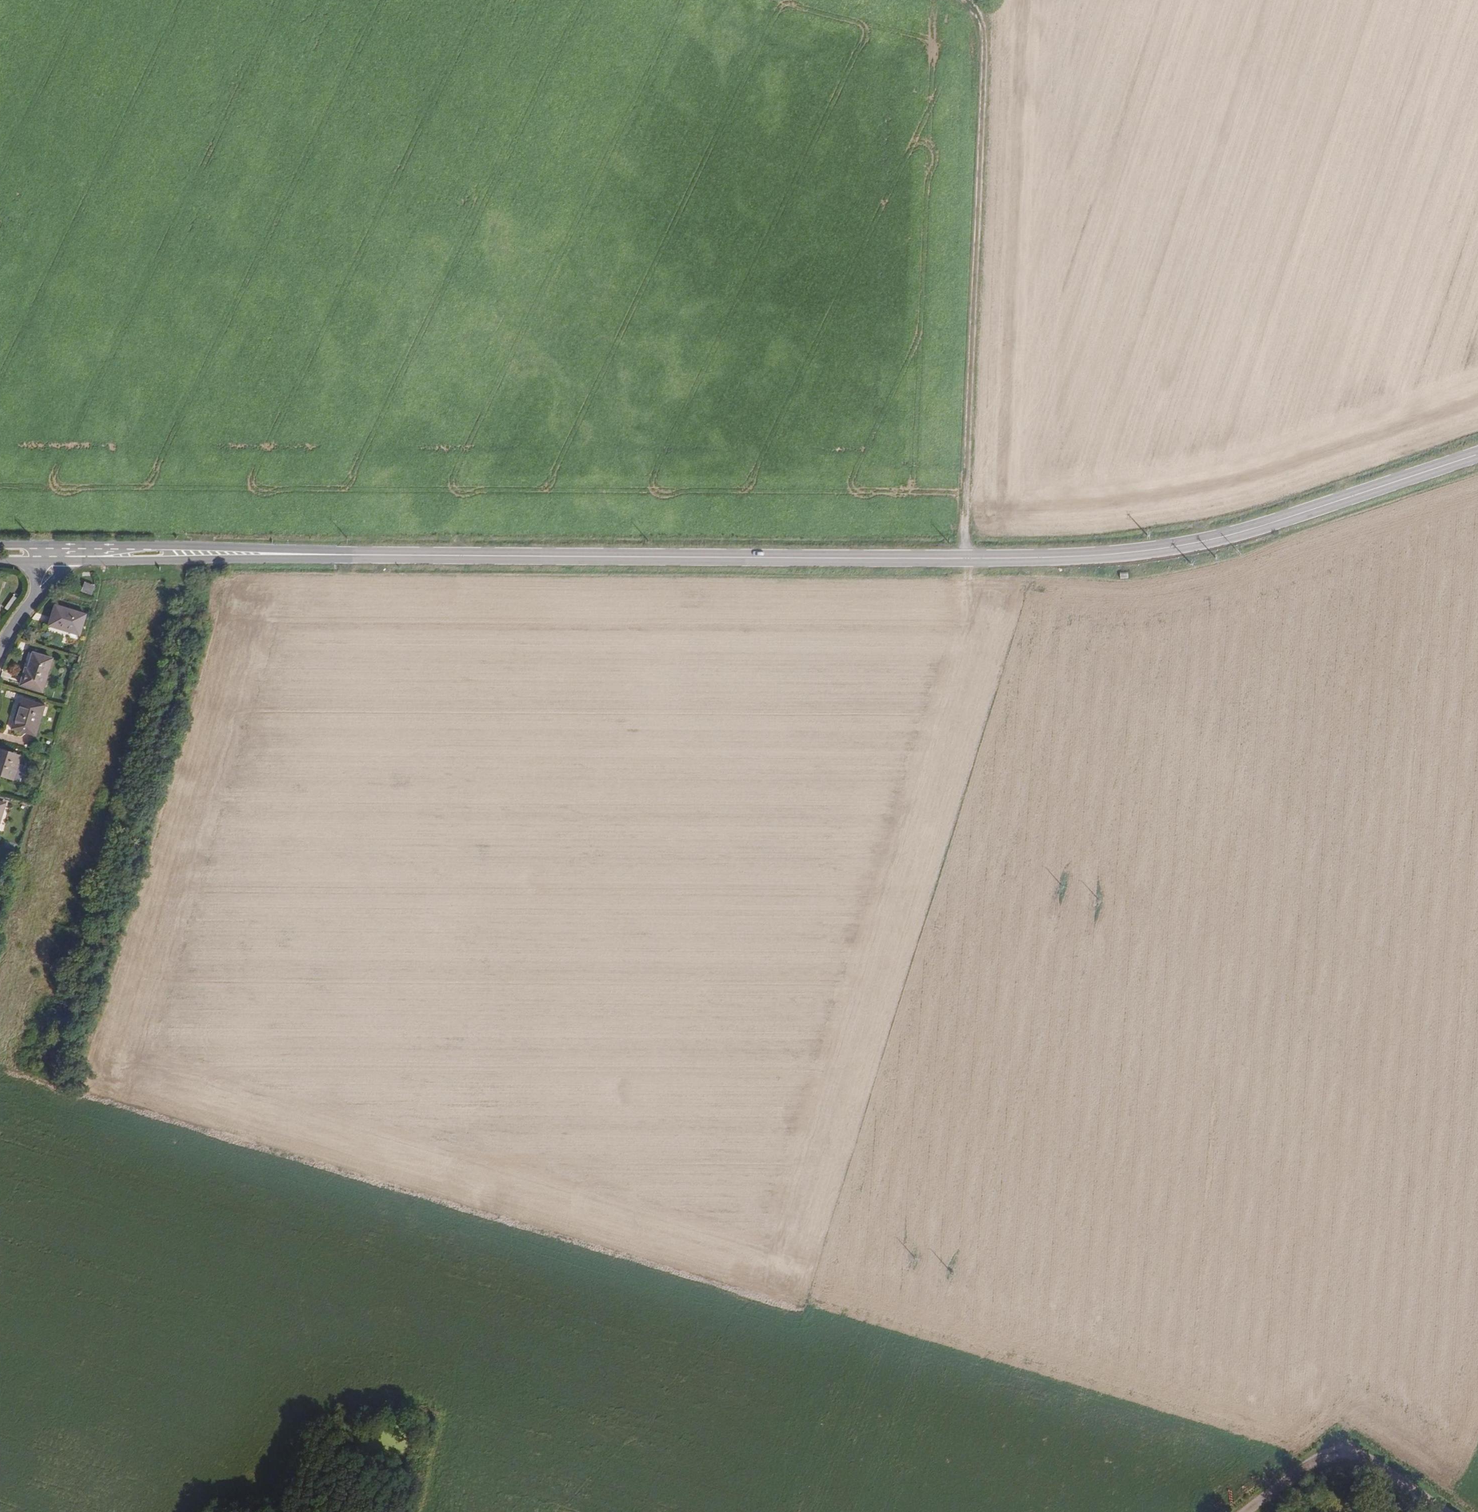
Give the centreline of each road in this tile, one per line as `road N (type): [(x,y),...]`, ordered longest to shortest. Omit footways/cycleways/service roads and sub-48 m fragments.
road 1 (secondary): [(1477,453),(1248,529),(1078,557),(381,555)]
road 2 (secondary): [(58,560),(381,555)]
road 3 (secondary): [(381,555),(136,545)]
road 4 (secondary): [(136,545),(0,544)]

